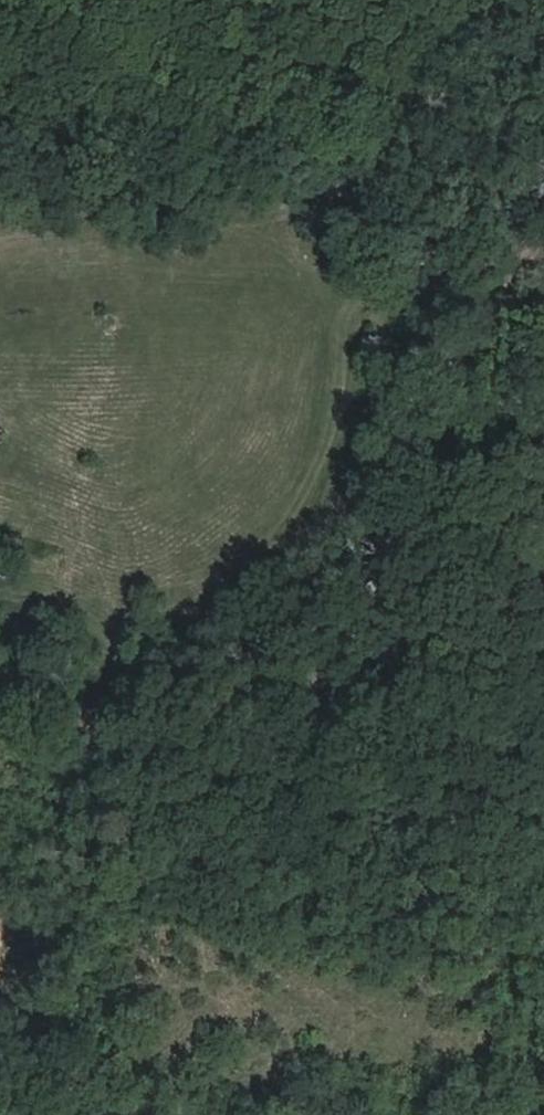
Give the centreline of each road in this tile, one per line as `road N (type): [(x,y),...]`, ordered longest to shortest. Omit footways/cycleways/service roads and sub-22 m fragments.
road 1 (track): [(0,162),(186,150),(543,83)]

